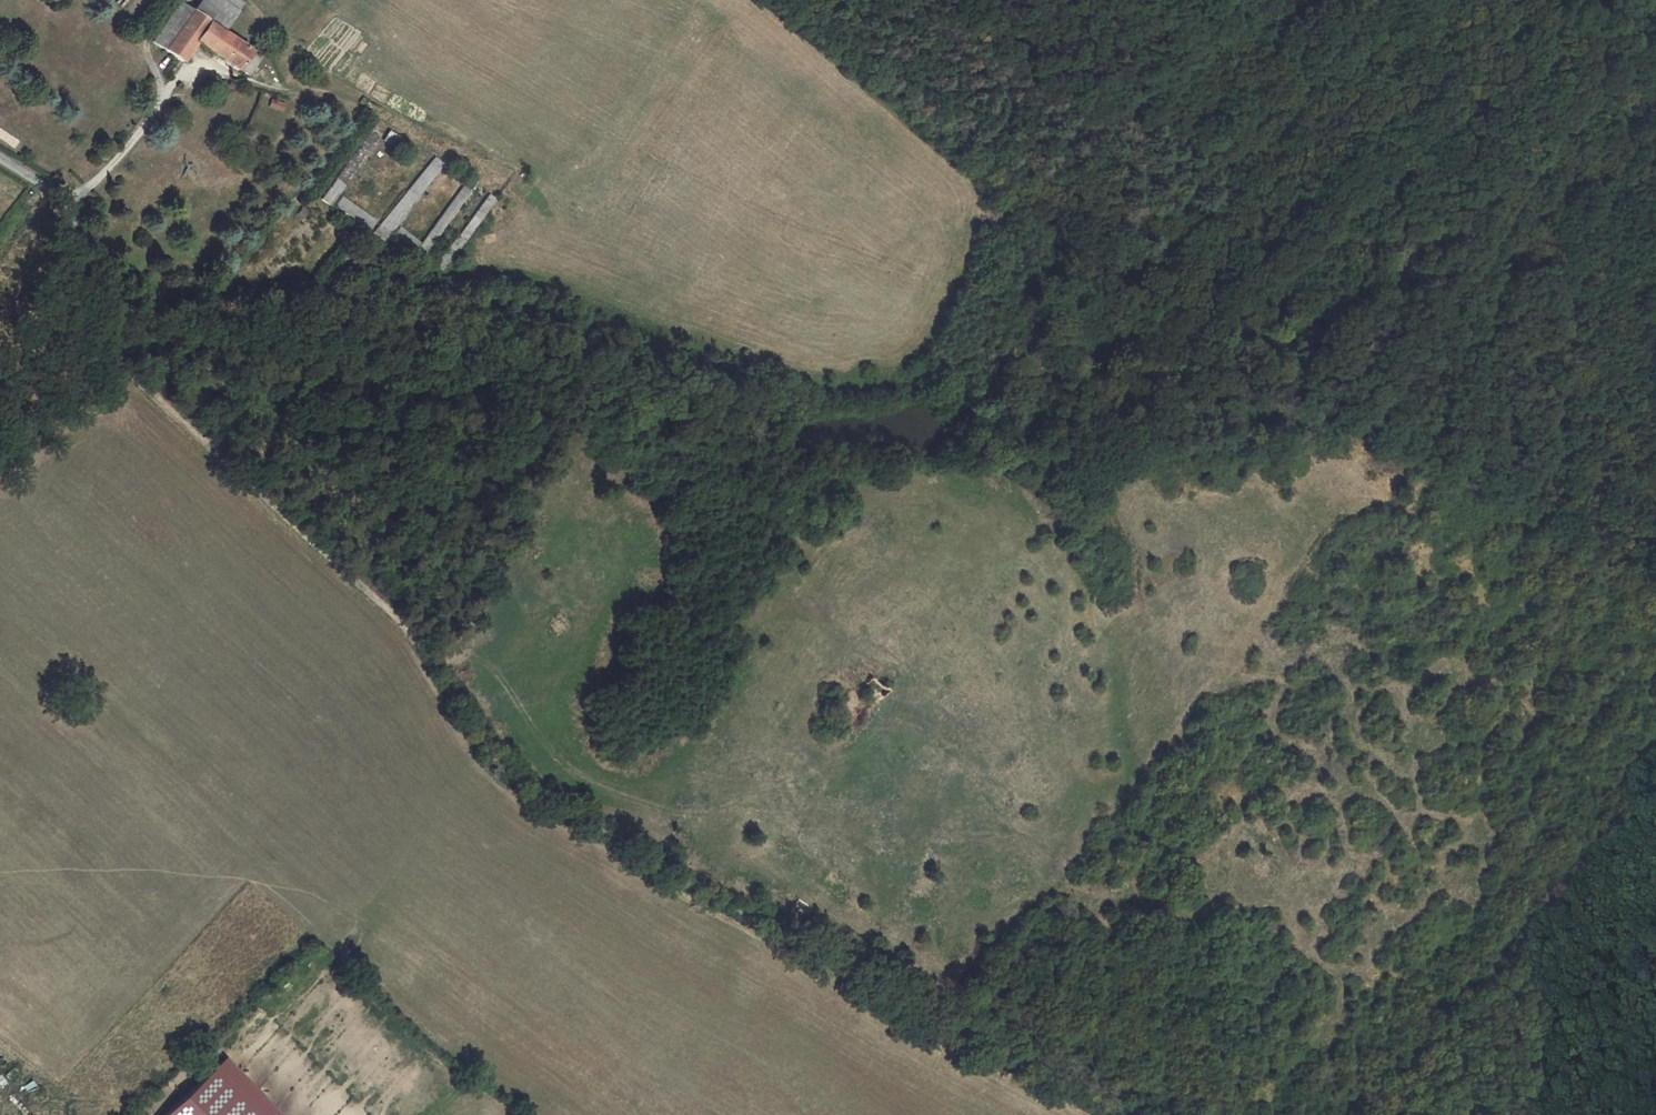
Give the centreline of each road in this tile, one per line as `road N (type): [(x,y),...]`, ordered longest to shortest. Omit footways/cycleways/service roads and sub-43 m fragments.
road 1 (track): [(359,109),(326,93),(189,69),(90,187),(68,197),(97,292)]
road 2 (track): [(751,0),(974,186)]
road 3 (track): [(97,292),(136,305),(224,294)]

